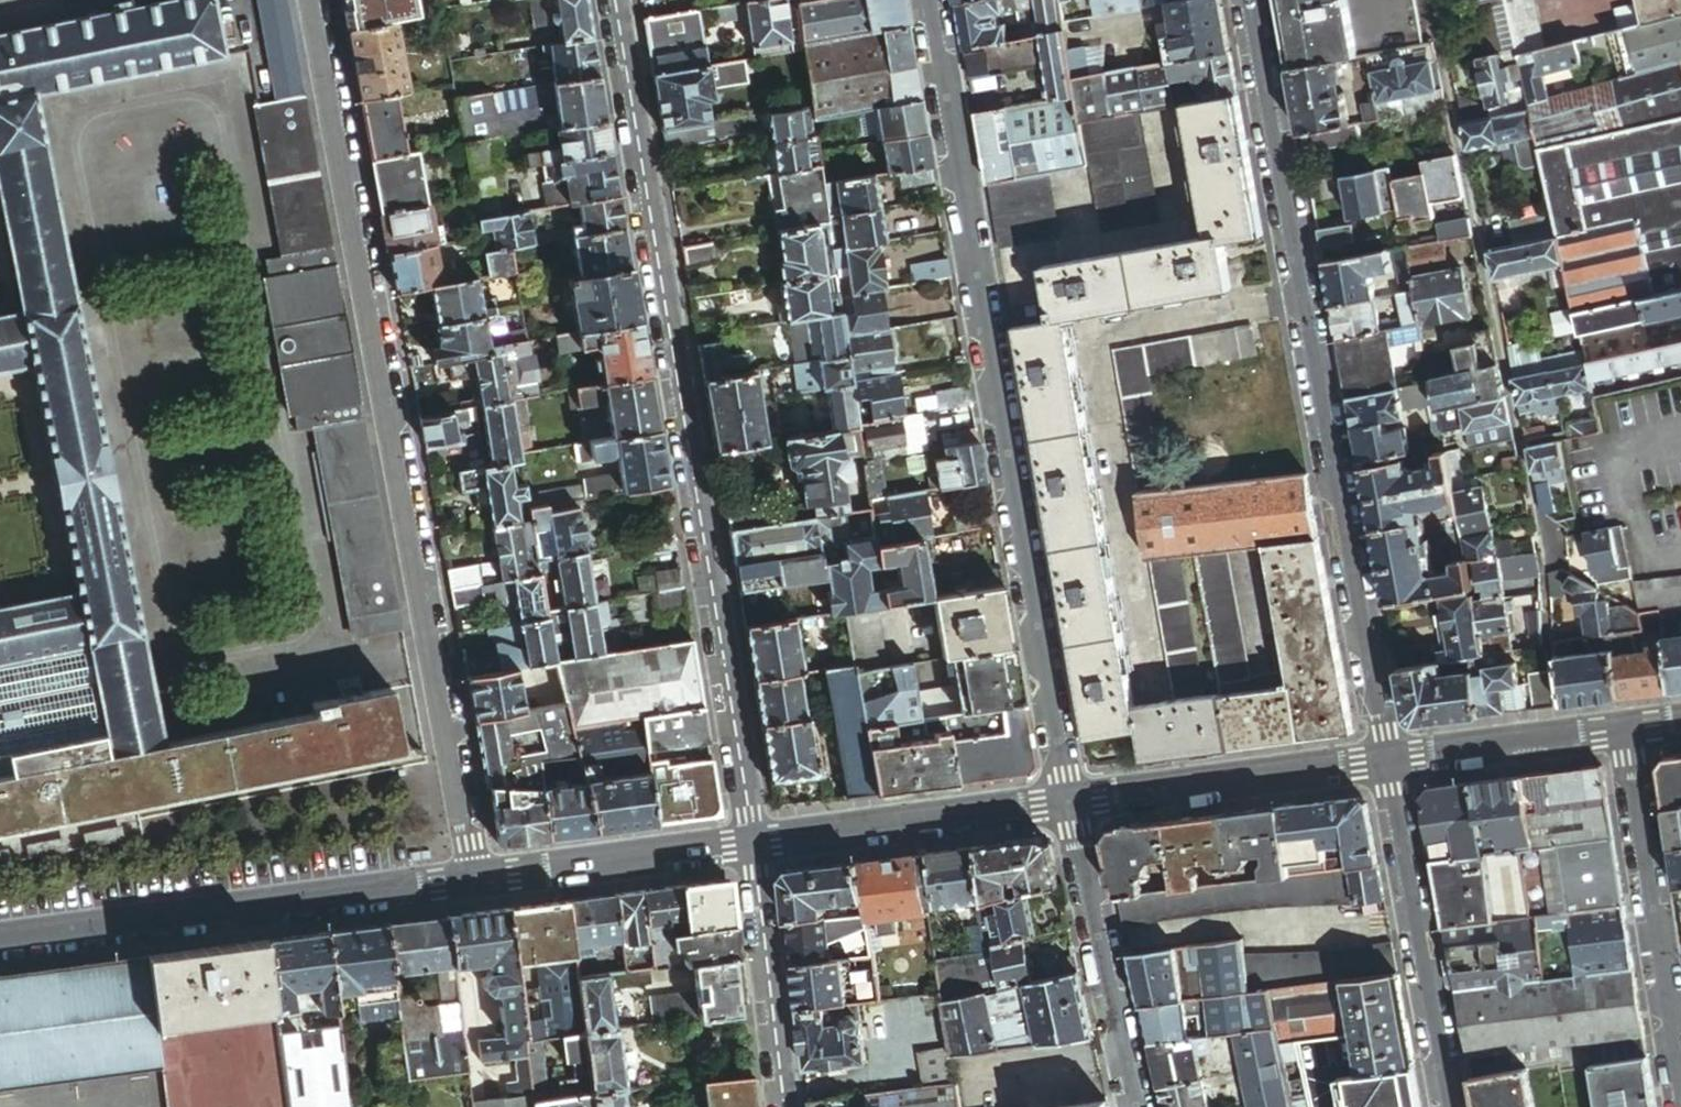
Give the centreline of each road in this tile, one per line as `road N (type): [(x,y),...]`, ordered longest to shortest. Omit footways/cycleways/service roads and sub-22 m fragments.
road 1 (residential): [(315,0),(478,878)]
road 2 (residential): [(757,840),(621,0)]
road 3 (residential): [(1068,801),(930,0)]
road 4 (residential): [(1250,0),(1387,761)]
road 5 (residential): [(0,939),(478,878)]
road 6 (residential): [(1680,1088),(1624,731)]
road 7 (residential): [(1387,761),(1450,1106)]
road 8 (residential): [(1068,801),(1387,761)]
road 9 (residential): [(757,840),(1068,801)]
road 10 (residential): [(1135,1106),(1068,801)]
road 11 (residential): [(478,878),(757,840)]
road 12 (residential): [(791,1106),(757,840)]
road 13 (residential): [(1387,761),(1624,731)]

